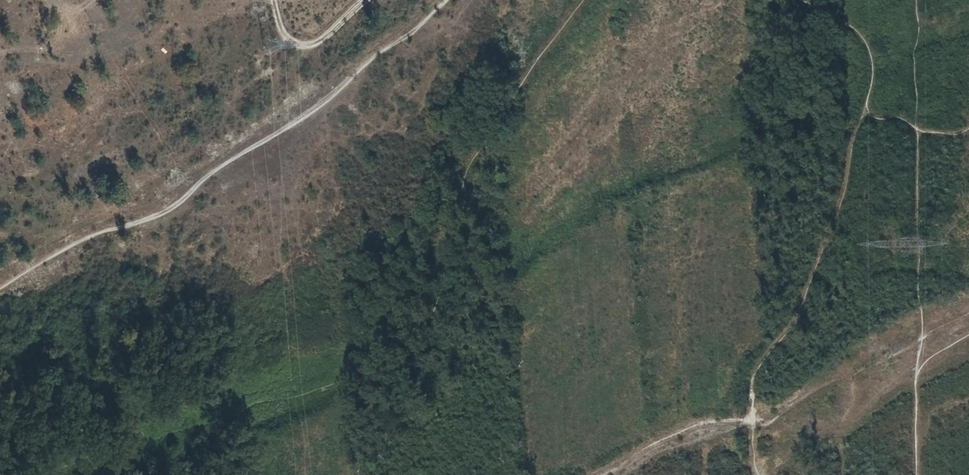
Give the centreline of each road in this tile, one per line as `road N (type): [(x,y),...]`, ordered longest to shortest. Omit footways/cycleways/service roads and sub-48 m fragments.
road 1 (track): [(273,0),(287,36),(300,45),(314,44),(362,0)]

